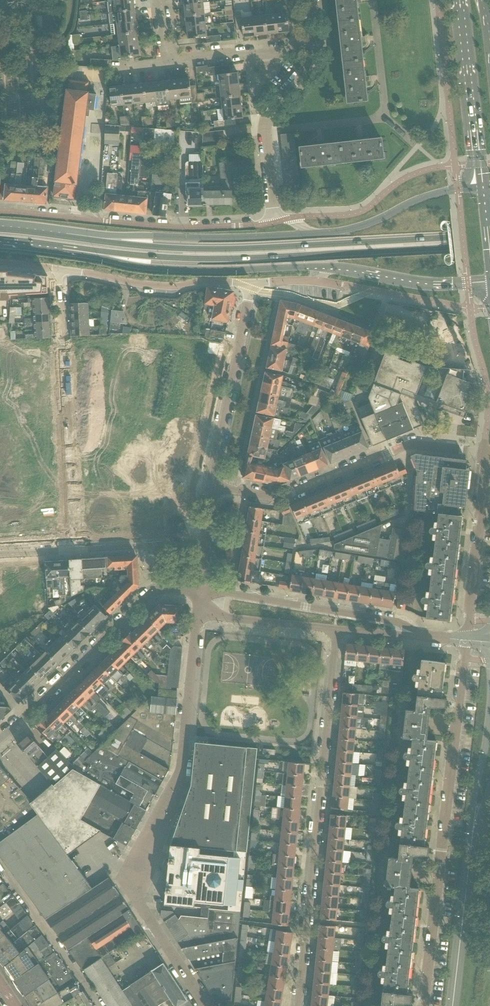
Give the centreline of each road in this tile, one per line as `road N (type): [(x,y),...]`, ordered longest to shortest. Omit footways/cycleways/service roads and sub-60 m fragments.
road 1 (residential): [(207,1005),(137,890),(143,848),(181,769),(202,592)]
road 2 (primary): [(95,253),(244,259),(489,247)]
road 3 (primary): [(489,238),(192,248),(101,239)]
road 4 (residential): [(337,630),(296,1005)]
road 5 (residential): [(467,639),(422,1005)]
road 6 (residential): [(485,452),(407,446),(289,496),(211,484)]
road 7 (residential): [(276,222),(182,227),(0,214)]
road 8 (residential): [(0,733),(151,596),(202,592)]
road 9 (residential): [(0,261),(150,285),(250,287)]
road 10 (primary): [(95,253),(154,267),(332,268)]
road 11 (residential): [(427,636),(389,620),(202,592)]
road 12 (primary): [(308,234),(101,239)]
road 13 (residential): [(211,484),(250,287)]
road 14 (residential): [(276,222),(265,121),(308,67),(312,42)]
road 15 (secondary): [(475,812),(453,1005)]
road 16 (secondary): [(462,0),(481,189)]
road 17 (residential): [(485,452),(467,639)]
road 18 (primary): [(481,189),(440,193),(353,229),(308,234)]
road 19 (primary): [(332,268),(489,284)]
road 20 (residential): [(155,545),(0,553)]
road 21 (residential): [(202,592),(226,619),(337,630)]
road 22 (residential): [(175,63),(312,42)]

